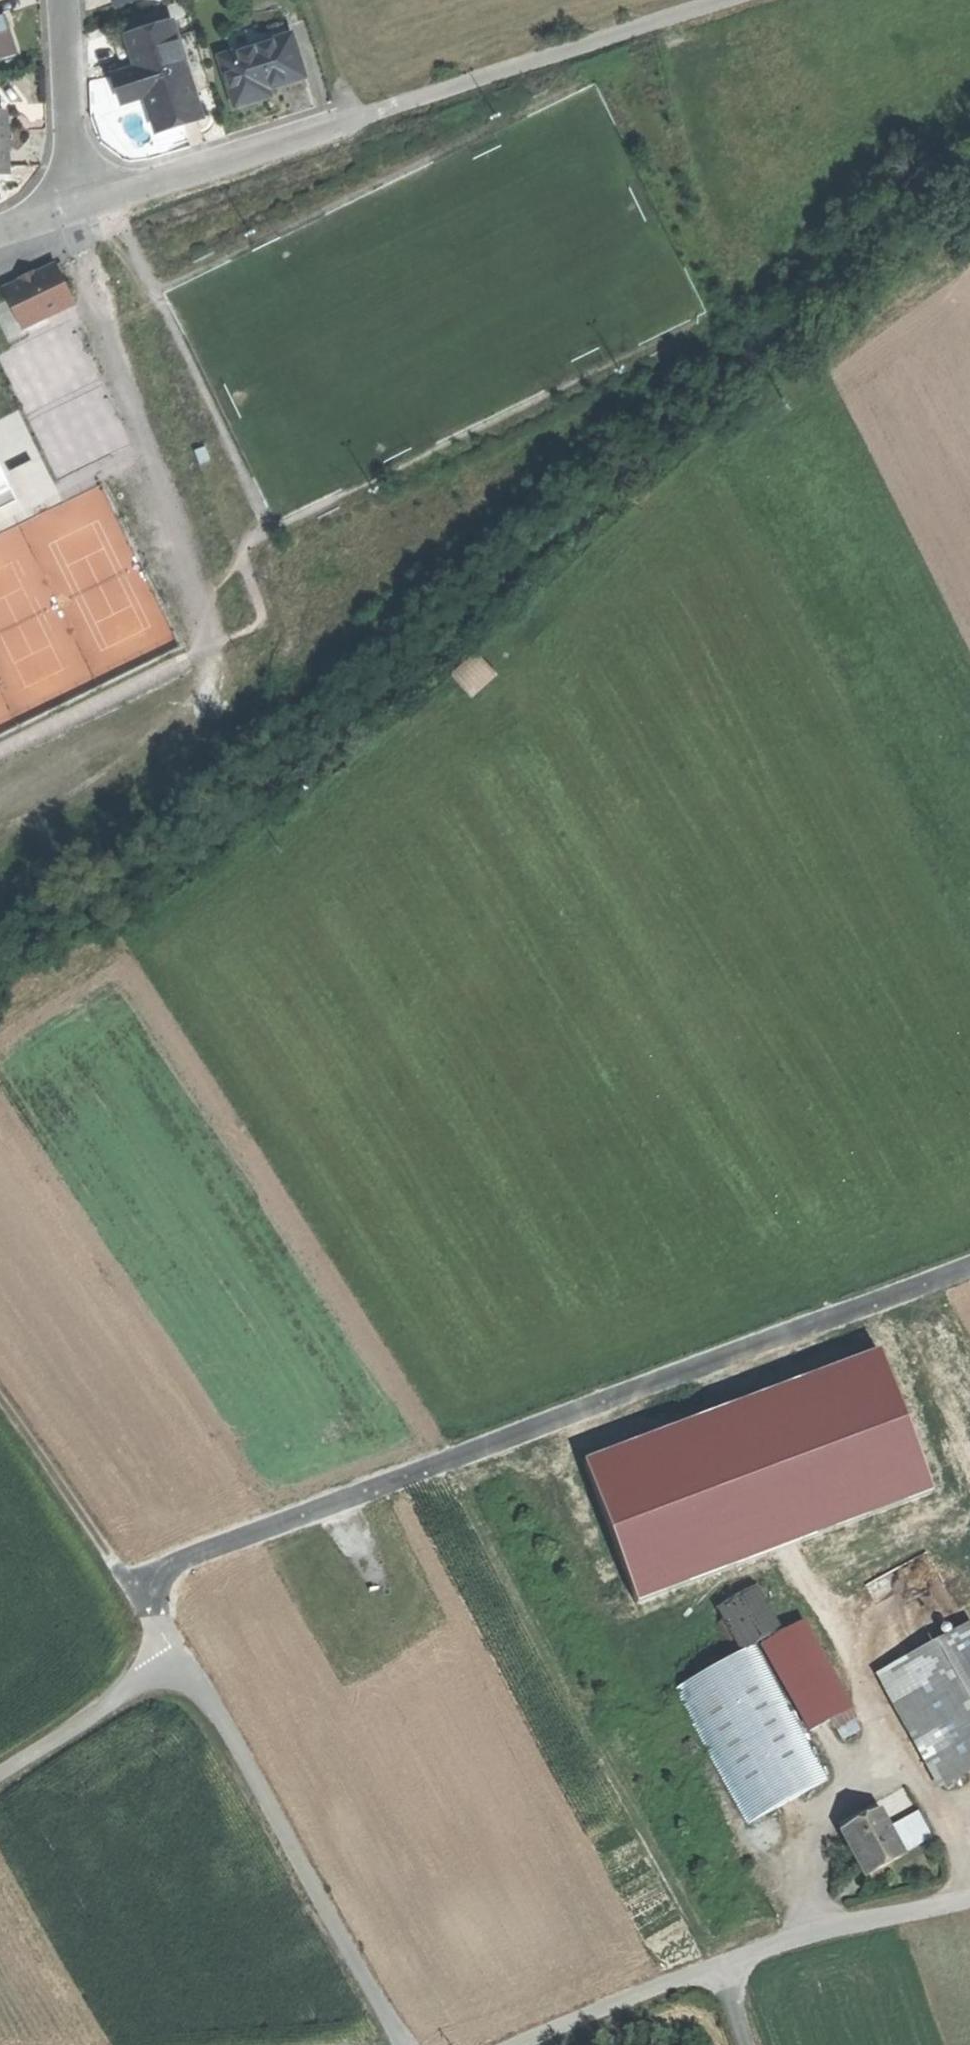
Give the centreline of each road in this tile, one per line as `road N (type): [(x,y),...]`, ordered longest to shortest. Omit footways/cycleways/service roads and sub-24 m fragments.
road 1 (unclassified): [(415,2044),(198,1680),(156,1670),(0,1768)]
road 2 (unclassified): [(523,2044),(721,1969),(969,1897)]
road 3 (unclassified): [(355,118),(726,0)]
road 4 (residential): [(91,201),(355,118)]
road 5 (residential): [(91,201),(77,160),(65,0)]

